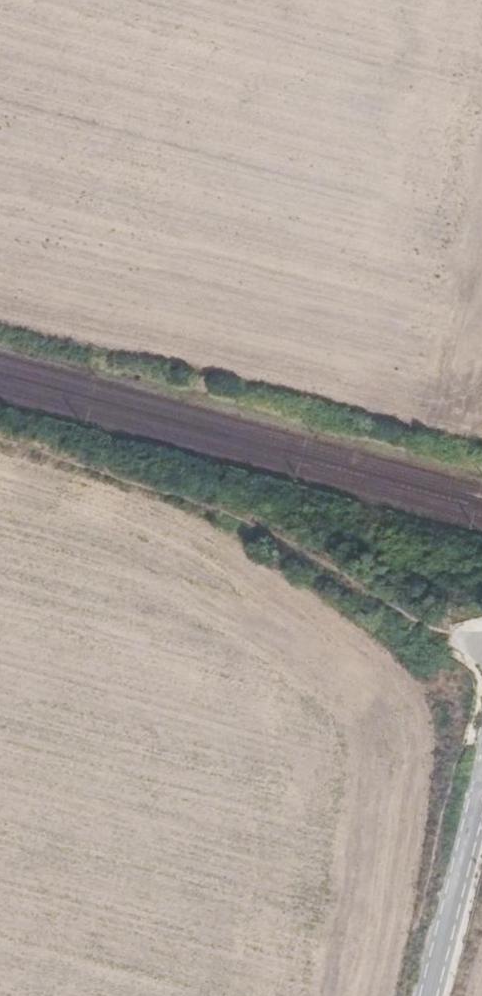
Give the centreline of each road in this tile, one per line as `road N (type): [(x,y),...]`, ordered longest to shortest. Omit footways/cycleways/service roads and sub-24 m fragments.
road 1 (residential): [(430,995),(481,793)]

